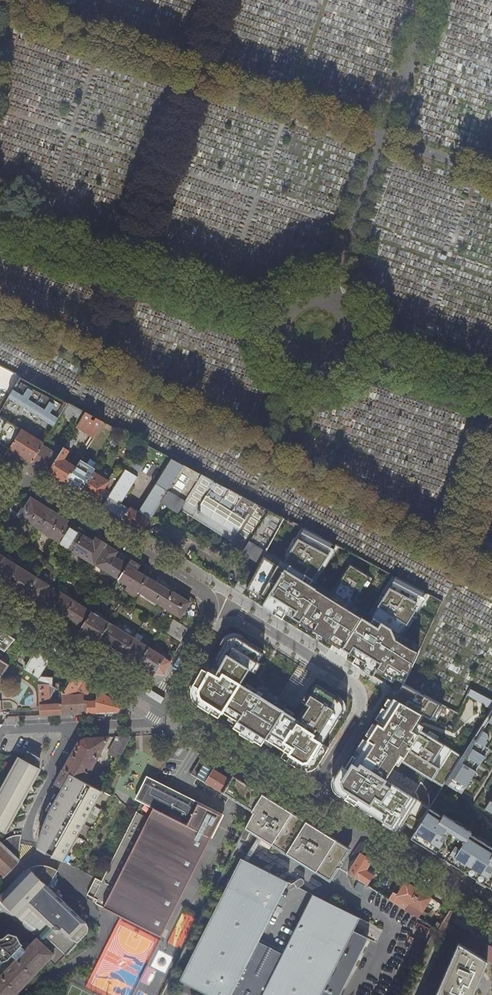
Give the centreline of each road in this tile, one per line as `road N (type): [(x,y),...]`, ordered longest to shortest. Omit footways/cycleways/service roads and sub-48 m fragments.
road 1 (residential): [(311,797),(358,720),(359,691),(222,604),(210,604)]
road 2 (residential): [(210,604),(203,591),(27,483),(7,485),(0,498)]
road 3 (residential): [(491,910),(311,797)]
road 4 (residential): [(163,704),(0,602)]
road 5 (residential): [(311,797),(163,704)]
road 6 (residential): [(29,841),(31,819),(72,727)]

